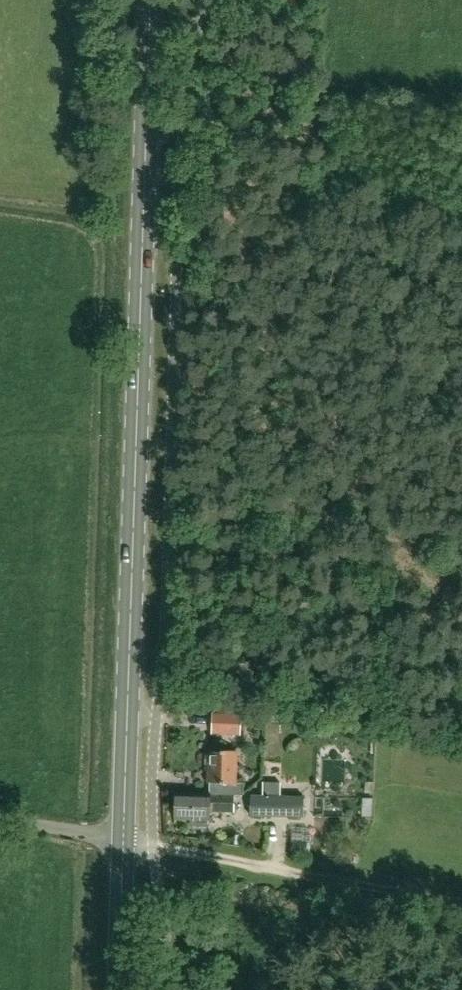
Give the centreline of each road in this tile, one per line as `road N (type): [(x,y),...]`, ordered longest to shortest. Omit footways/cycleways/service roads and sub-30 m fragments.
road 1 (primary): [(124,842),(150,0)]
road 2 (track): [(153,847),(461,902)]
road 3 (primary): [(119,989),(124,842)]
road 4 (unclassified): [(124,842),(0,821)]

